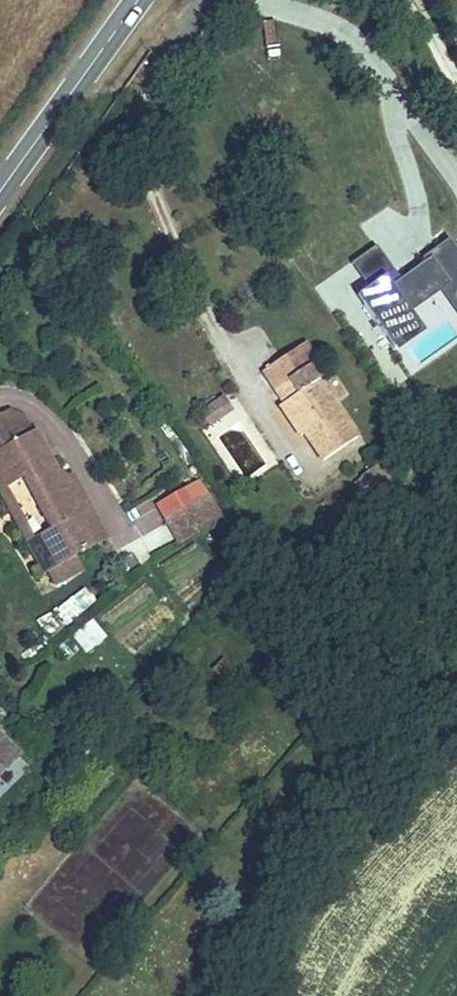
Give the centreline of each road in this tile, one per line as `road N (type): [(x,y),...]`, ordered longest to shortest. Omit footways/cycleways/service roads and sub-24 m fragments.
road 1 (secondary): [(135,0),(0,186)]

